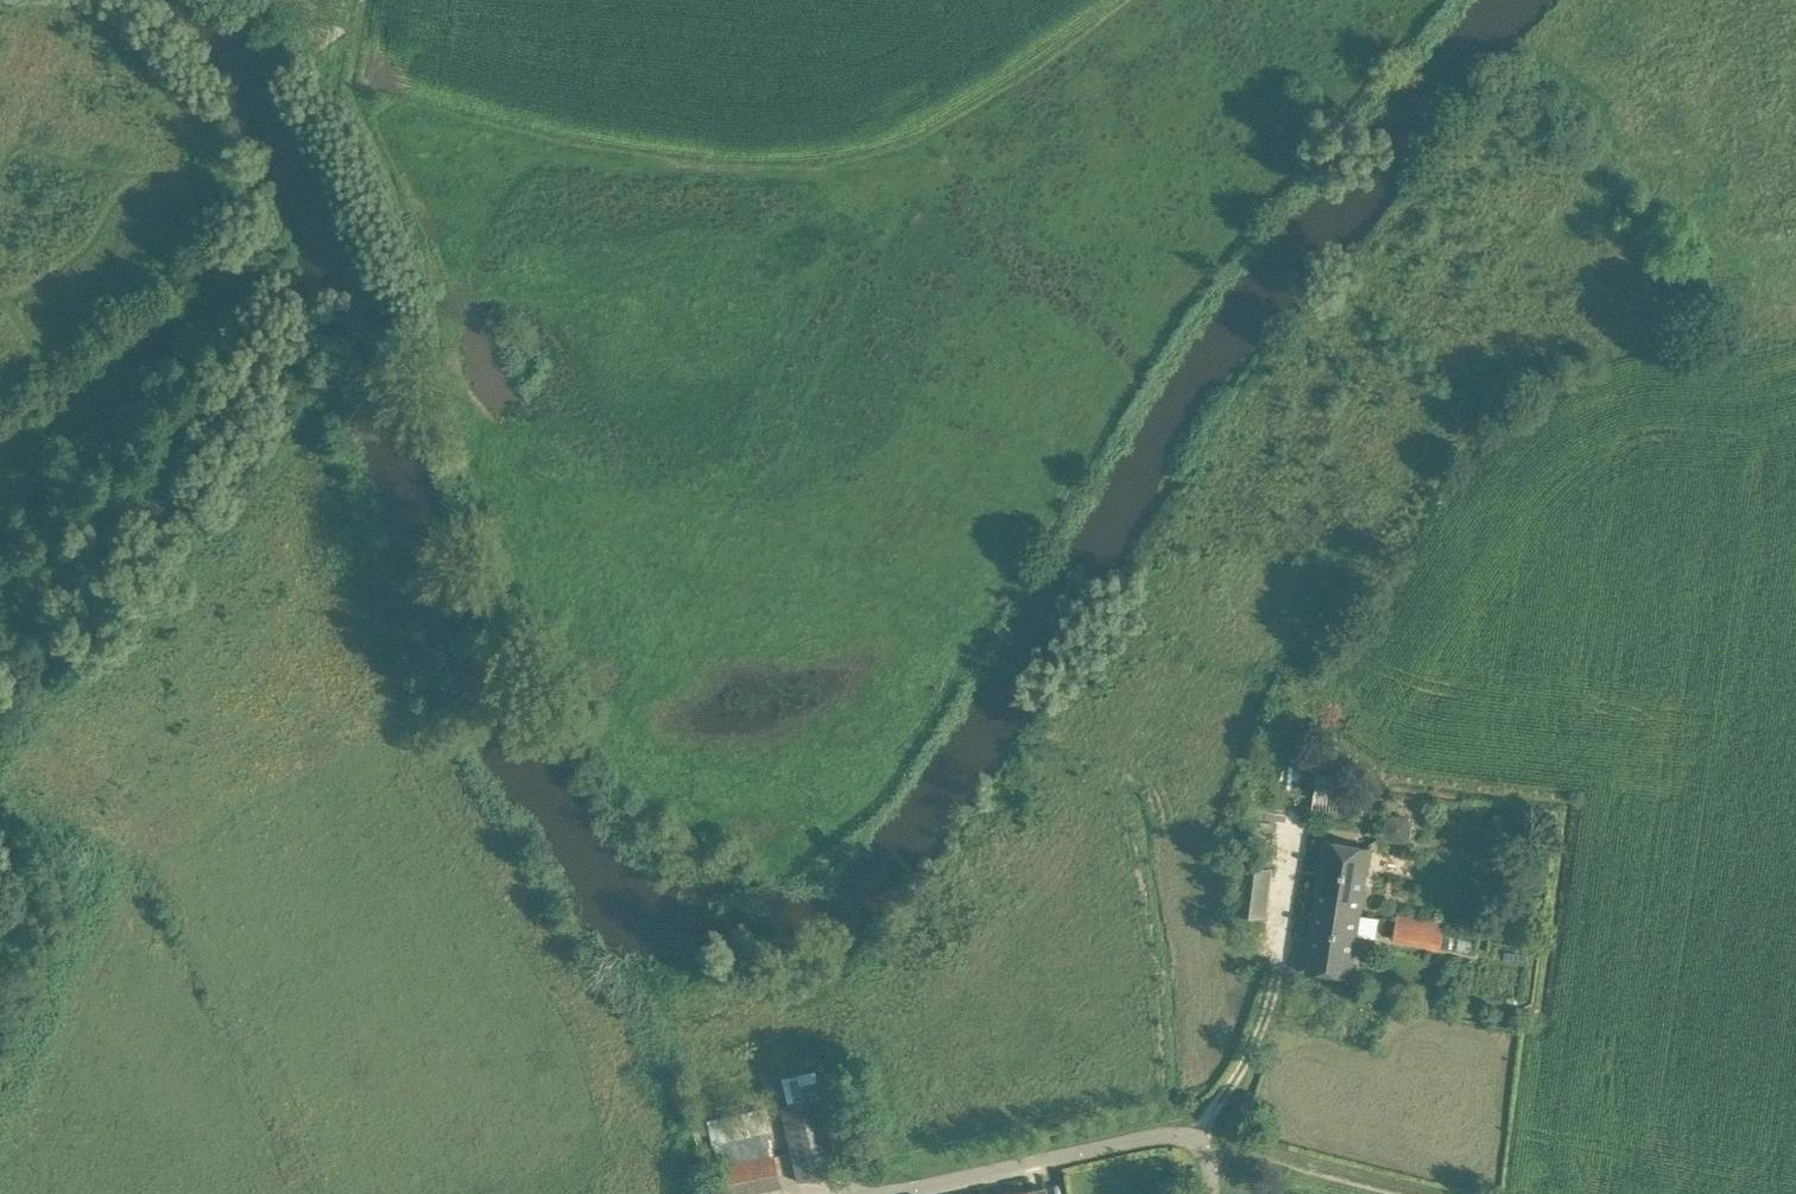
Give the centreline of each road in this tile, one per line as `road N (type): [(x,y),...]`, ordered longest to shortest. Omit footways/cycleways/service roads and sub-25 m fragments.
road 1 (track): [(1300,792),(1307,682),(1540,384),(1692,358),(1705,342),(1688,252)]
road 2 (unclassified): [(1191,1136),(1260,1040),(1300,792)]
road 3 (unclassified): [(869,1193),(1170,1131),(1191,1136)]
road 4 (track): [(1429,1193),(1239,1148),(1209,1151)]

